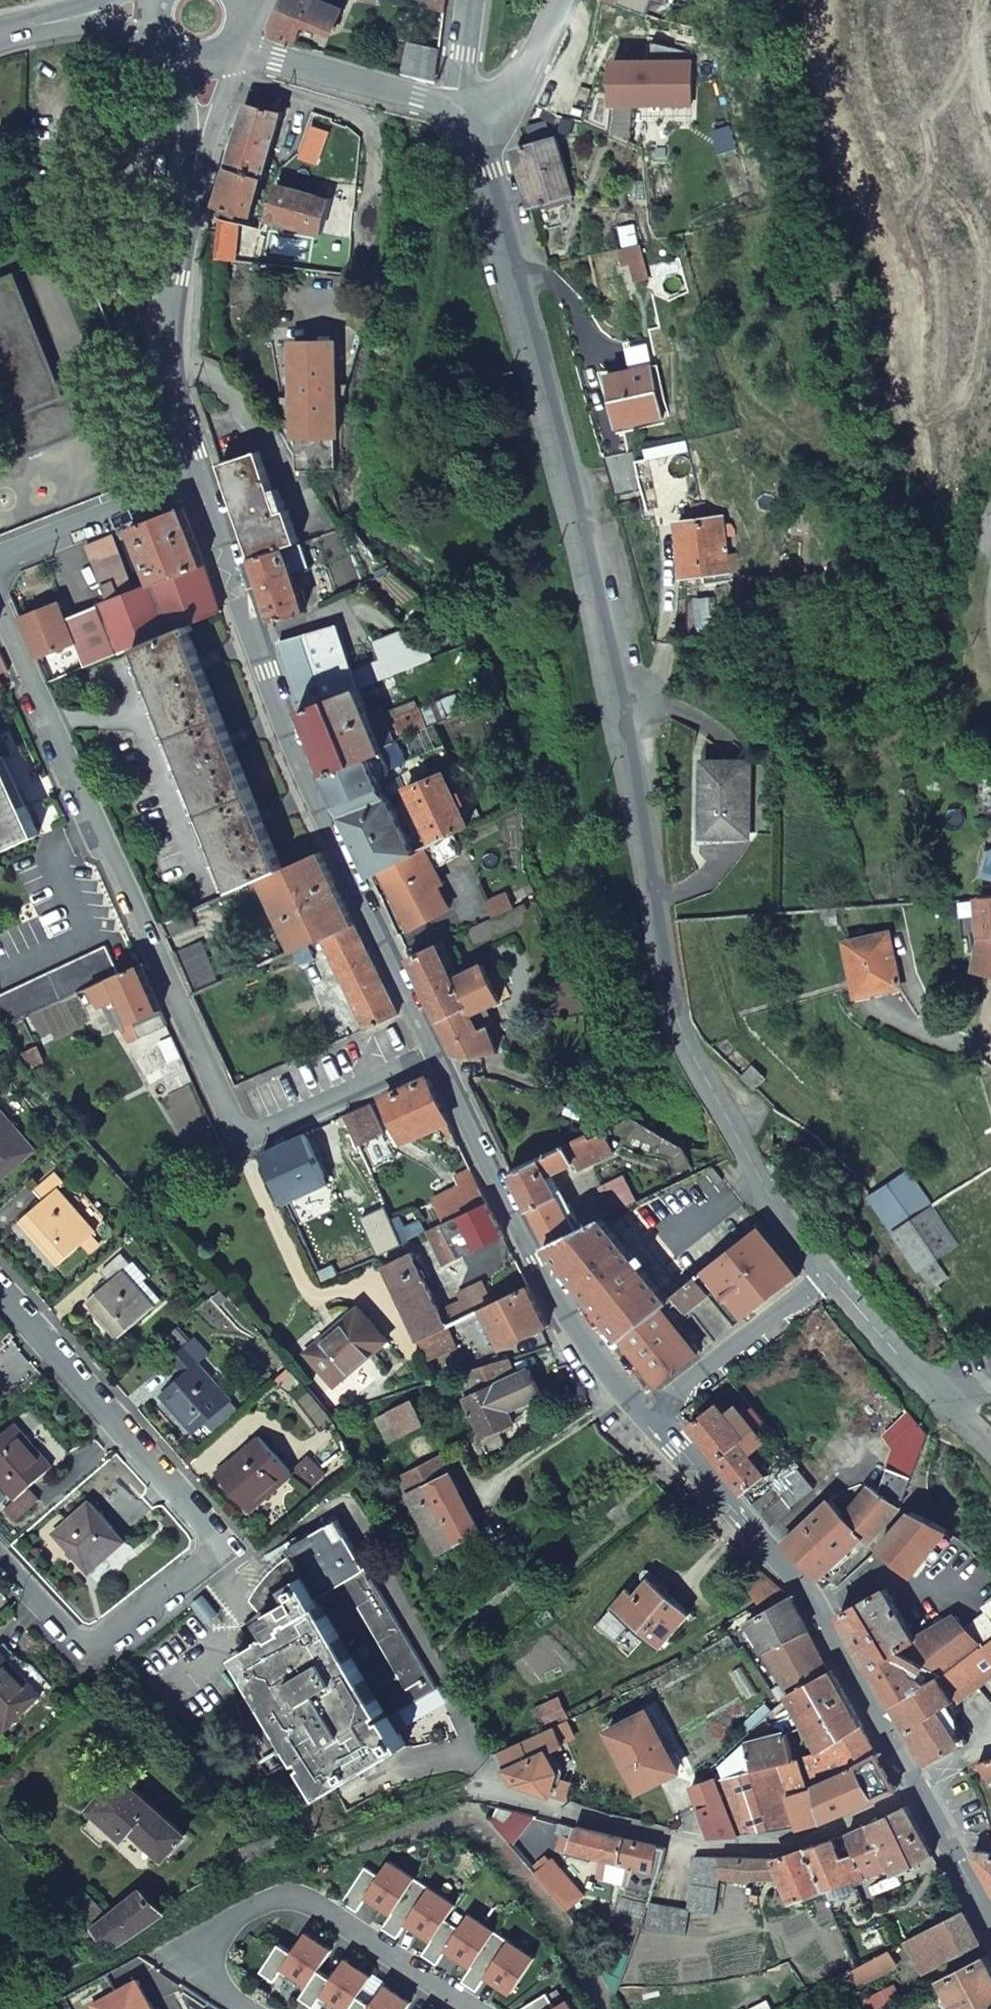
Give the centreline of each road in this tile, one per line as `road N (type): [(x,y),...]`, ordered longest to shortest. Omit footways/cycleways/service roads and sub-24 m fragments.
road 1 (tertiary): [(829,1271),(757,1178),(680,1030),(572,496),(484,136),(465,110)]
road 2 (residential): [(434,1053),(240,1142),(0,601)]
road 3 (residential): [(0,1285),(220,1543),(94,1650),(0,1555)]
road 4 (secondary): [(201,484),(325,822),(434,1053)]
road 5 (secondary): [(912,1788),(806,1591),(652,1420)]
road 6 (residential): [(912,1788),(803,1840),(751,1848),(686,1845),(486,1785)]
road 7 (secondary): [(201,484),(163,361),(196,61)]
road 8 (secondary): [(434,1053),(547,1286),(652,1420)]
road 9 (residential): [(249,2008),(218,1987),(203,1950),(242,1911),(306,1902),(472,2008)]
road 10 (tertiary): [(238,40),(465,110)]
road 11 (tertiary): [(652,1420),(829,1271)]
road 12 (residential): [(0,558),(201,484)]
road 13 (residential): [(829,1271),(937,1395)]
road 14 (secondary): [(990,1932),(912,1788)]
road 15 (tertiary): [(0,36),(125,10),(156,13)]
road 16 (residential): [(465,110),(506,98),(560,0)]

